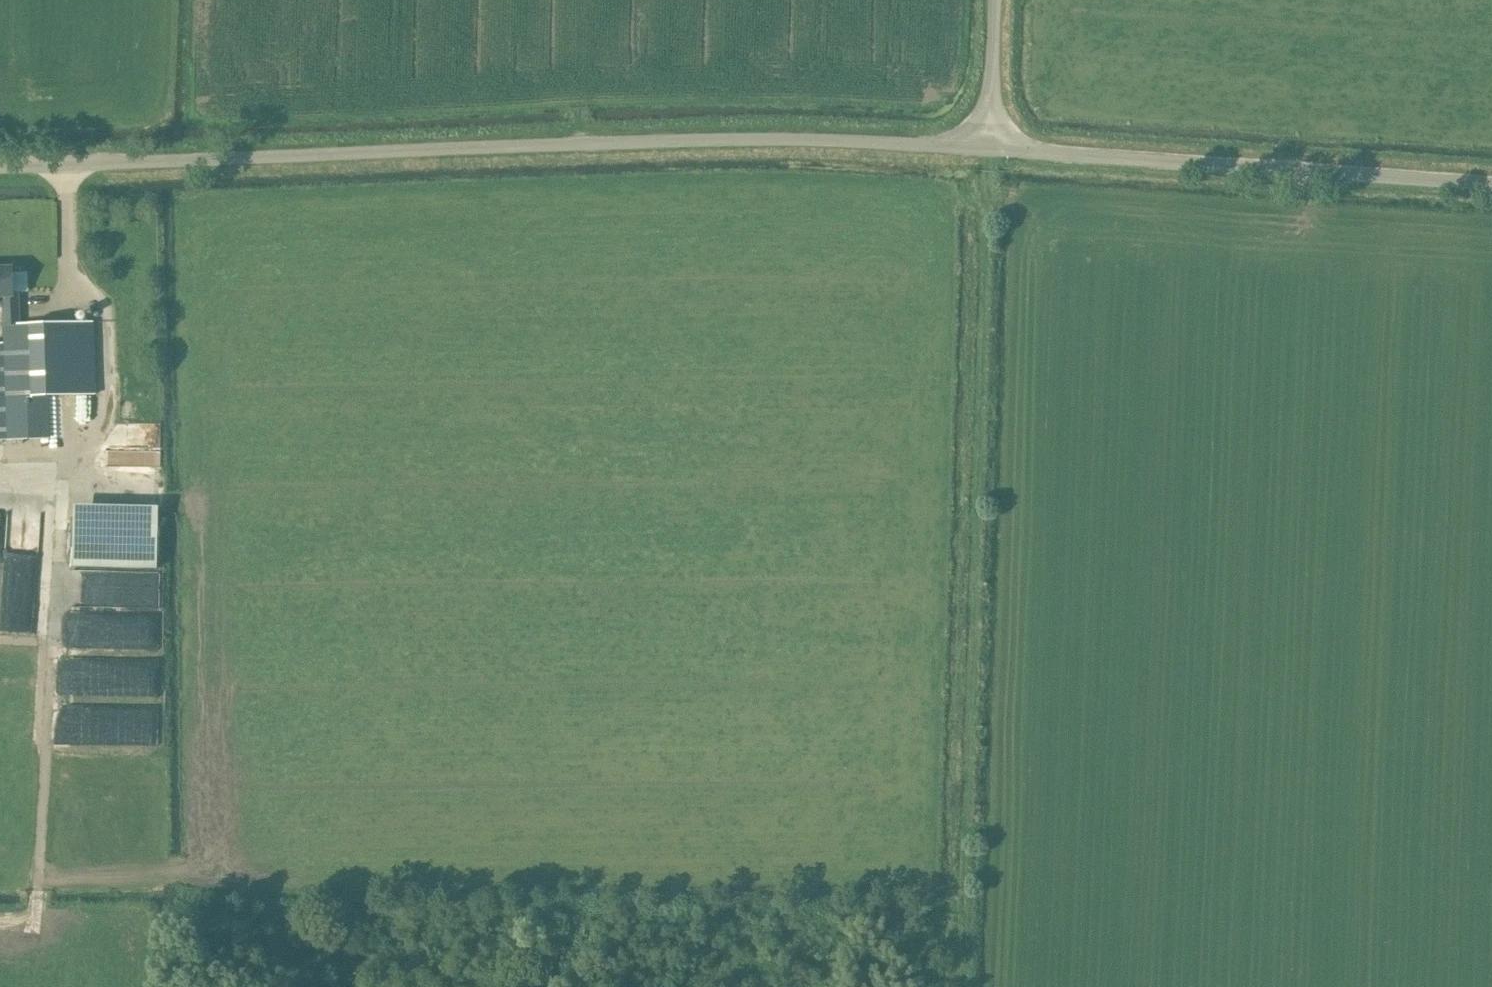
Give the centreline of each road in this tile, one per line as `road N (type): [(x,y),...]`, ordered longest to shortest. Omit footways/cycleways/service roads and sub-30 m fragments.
road 1 (unclassified): [(0,168),(678,141),(990,150)]
road 2 (unclassified): [(990,150),(1491,186)]
road 3 (unclassified): [(990,150),(995,0)]

